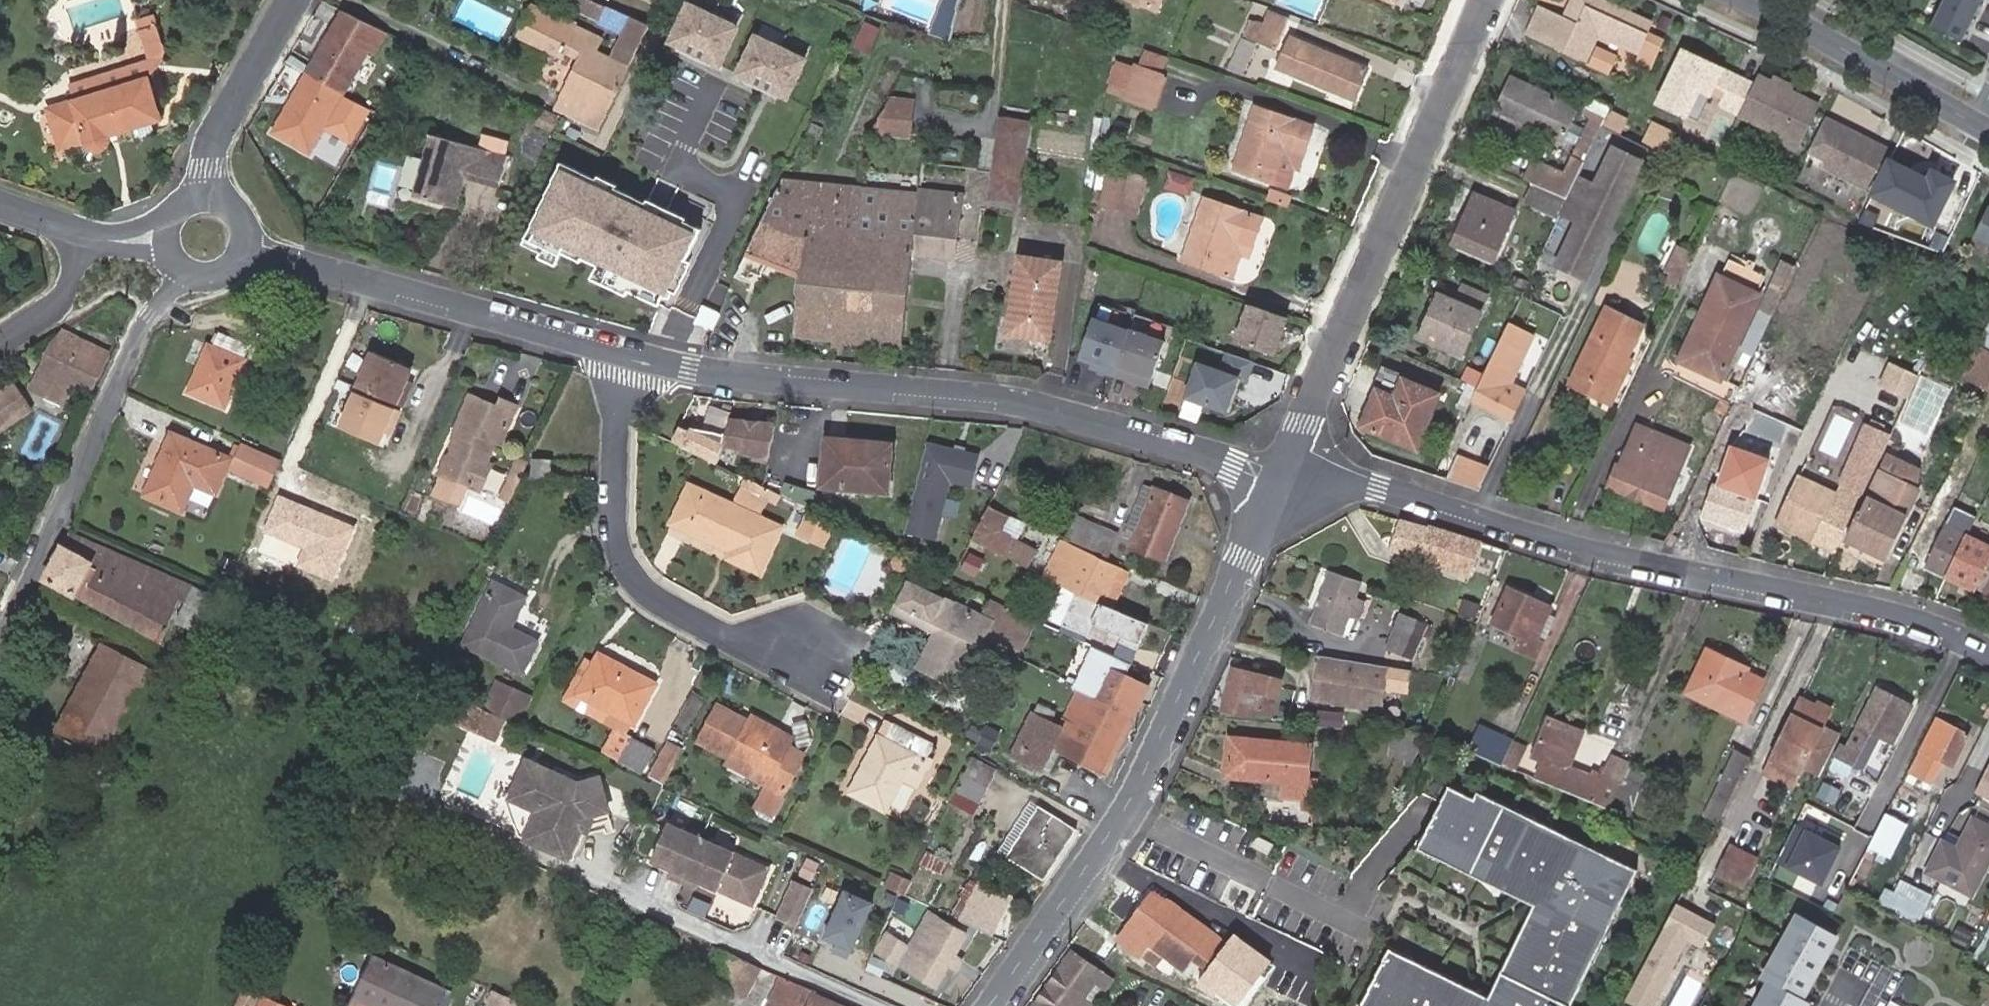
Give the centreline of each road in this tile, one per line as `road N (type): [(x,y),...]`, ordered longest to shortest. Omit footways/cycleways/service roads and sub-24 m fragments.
road 1 (residential): [(1283,478),(1376,488),(1627,562),(1939,628),(1988,651)]
road 2 (residential): [(631,352),(1019,406),(1283,478)]
road 3 (residential): [(1283,478),(1488,0)]
road 4 (residential): [(631,352),(617,423),(615,541),(629,577),(671,611),(723,636),(811,642)]
road 5 (residential): [(0,647),(150,321),(201,275)]
road 6 (residential): [(245,249),(631,352)]
road 7 (residential): [(1138,815),(1171,760),(1283,478)]
road 8 (residential): [(1759,0),(1977,122)]
road 9 (residential): [(1138,815),(1355,920)]
road 10 (residential): [(1004,1005),(1138,815)]
road 11 (residential): [(206,192),(214,141),(292,0)]
road 12 (residential): [(90,232),(64,295),(0,339)]

